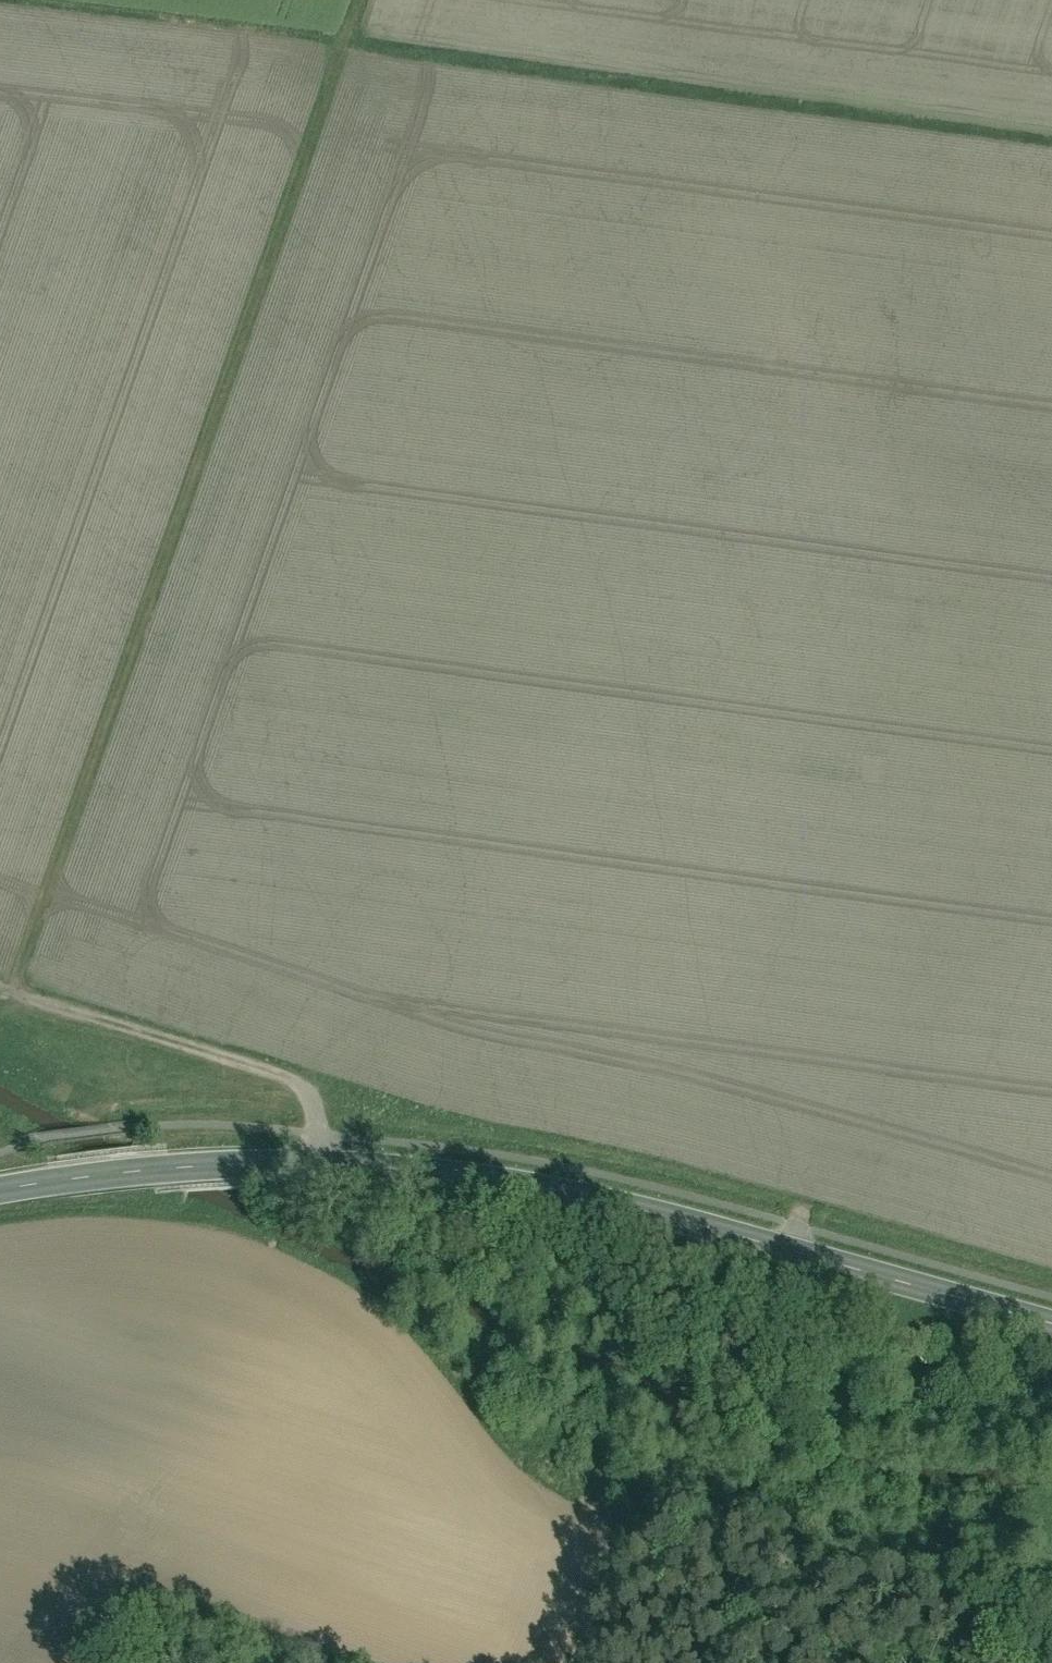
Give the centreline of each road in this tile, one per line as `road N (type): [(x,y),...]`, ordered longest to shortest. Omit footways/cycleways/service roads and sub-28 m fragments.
road 1 (tertiary): [(1051,1328),(571,1199),(387,1170),(204,1167),(0,1190)]
road 2 (track): [(316,1167),(313,1115),(288,1084),(0,970)]

